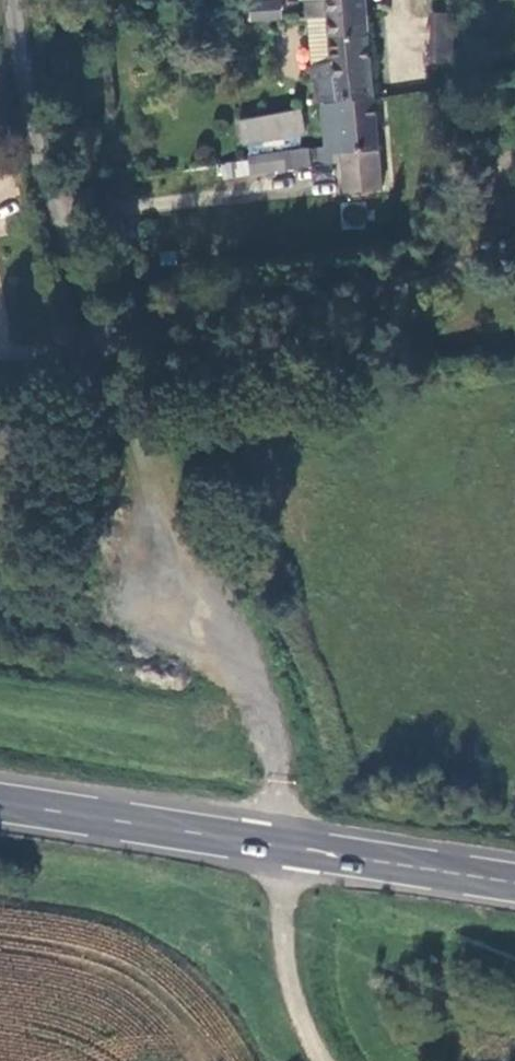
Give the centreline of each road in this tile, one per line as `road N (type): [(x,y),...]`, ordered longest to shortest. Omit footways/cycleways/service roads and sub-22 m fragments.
road 1 (unclassified): [(9,0),(47,194),(100,341),(208,560),(248,666),(268,741),(276,847)]
road 2 (primary): [(0,804),(276,847)]
road 3 (primary): [(276,847),(514,886)]
road 4 (unclassified): [(324,1060),(288,959),(276,847)]

